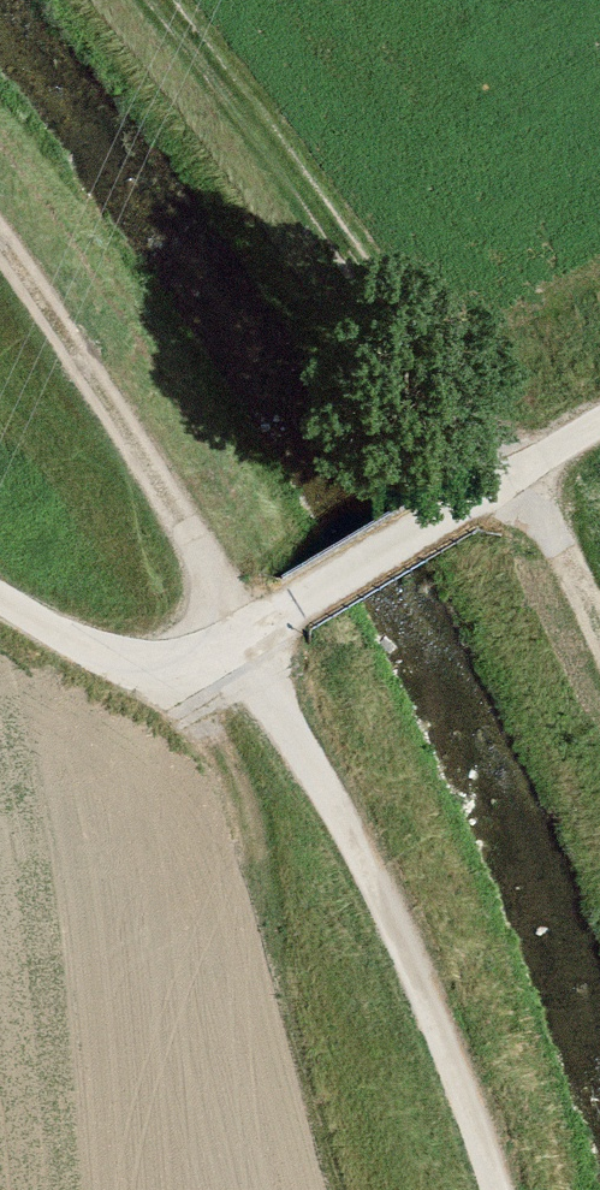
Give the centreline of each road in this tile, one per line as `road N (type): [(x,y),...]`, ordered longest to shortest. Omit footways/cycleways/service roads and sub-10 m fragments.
road 1 (track): [(509,1189),(483,1097),(409,915),(250,642),(112,372),(0,217)]
road 2 (track): [(0,568),(139,649),(250,642),(294,592),(599,412)]
road 3 (track): [(167,0),(341,208),(509,466)]
road 4 (track): [(599,697),(509,466)]

